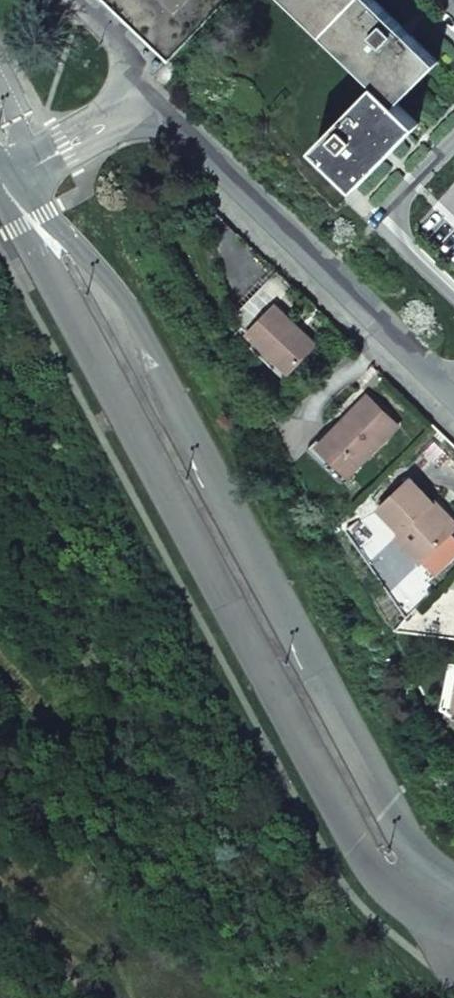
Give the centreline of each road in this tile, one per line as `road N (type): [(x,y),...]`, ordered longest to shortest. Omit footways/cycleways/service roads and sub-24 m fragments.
road 1 (tertiary): [(0,187),(116,390),(277,724),(388,896)]
road 2 (tertiary): [(424,859),(321,700),(132,317),(72,241),(0,180)]
road 3 (residential): [(129,109),(169,114),(453,391)]
road 4 (residential): [(0,171),(129,109)]
road 5 (residential): [(129,109),(131,51),(81,0)]

